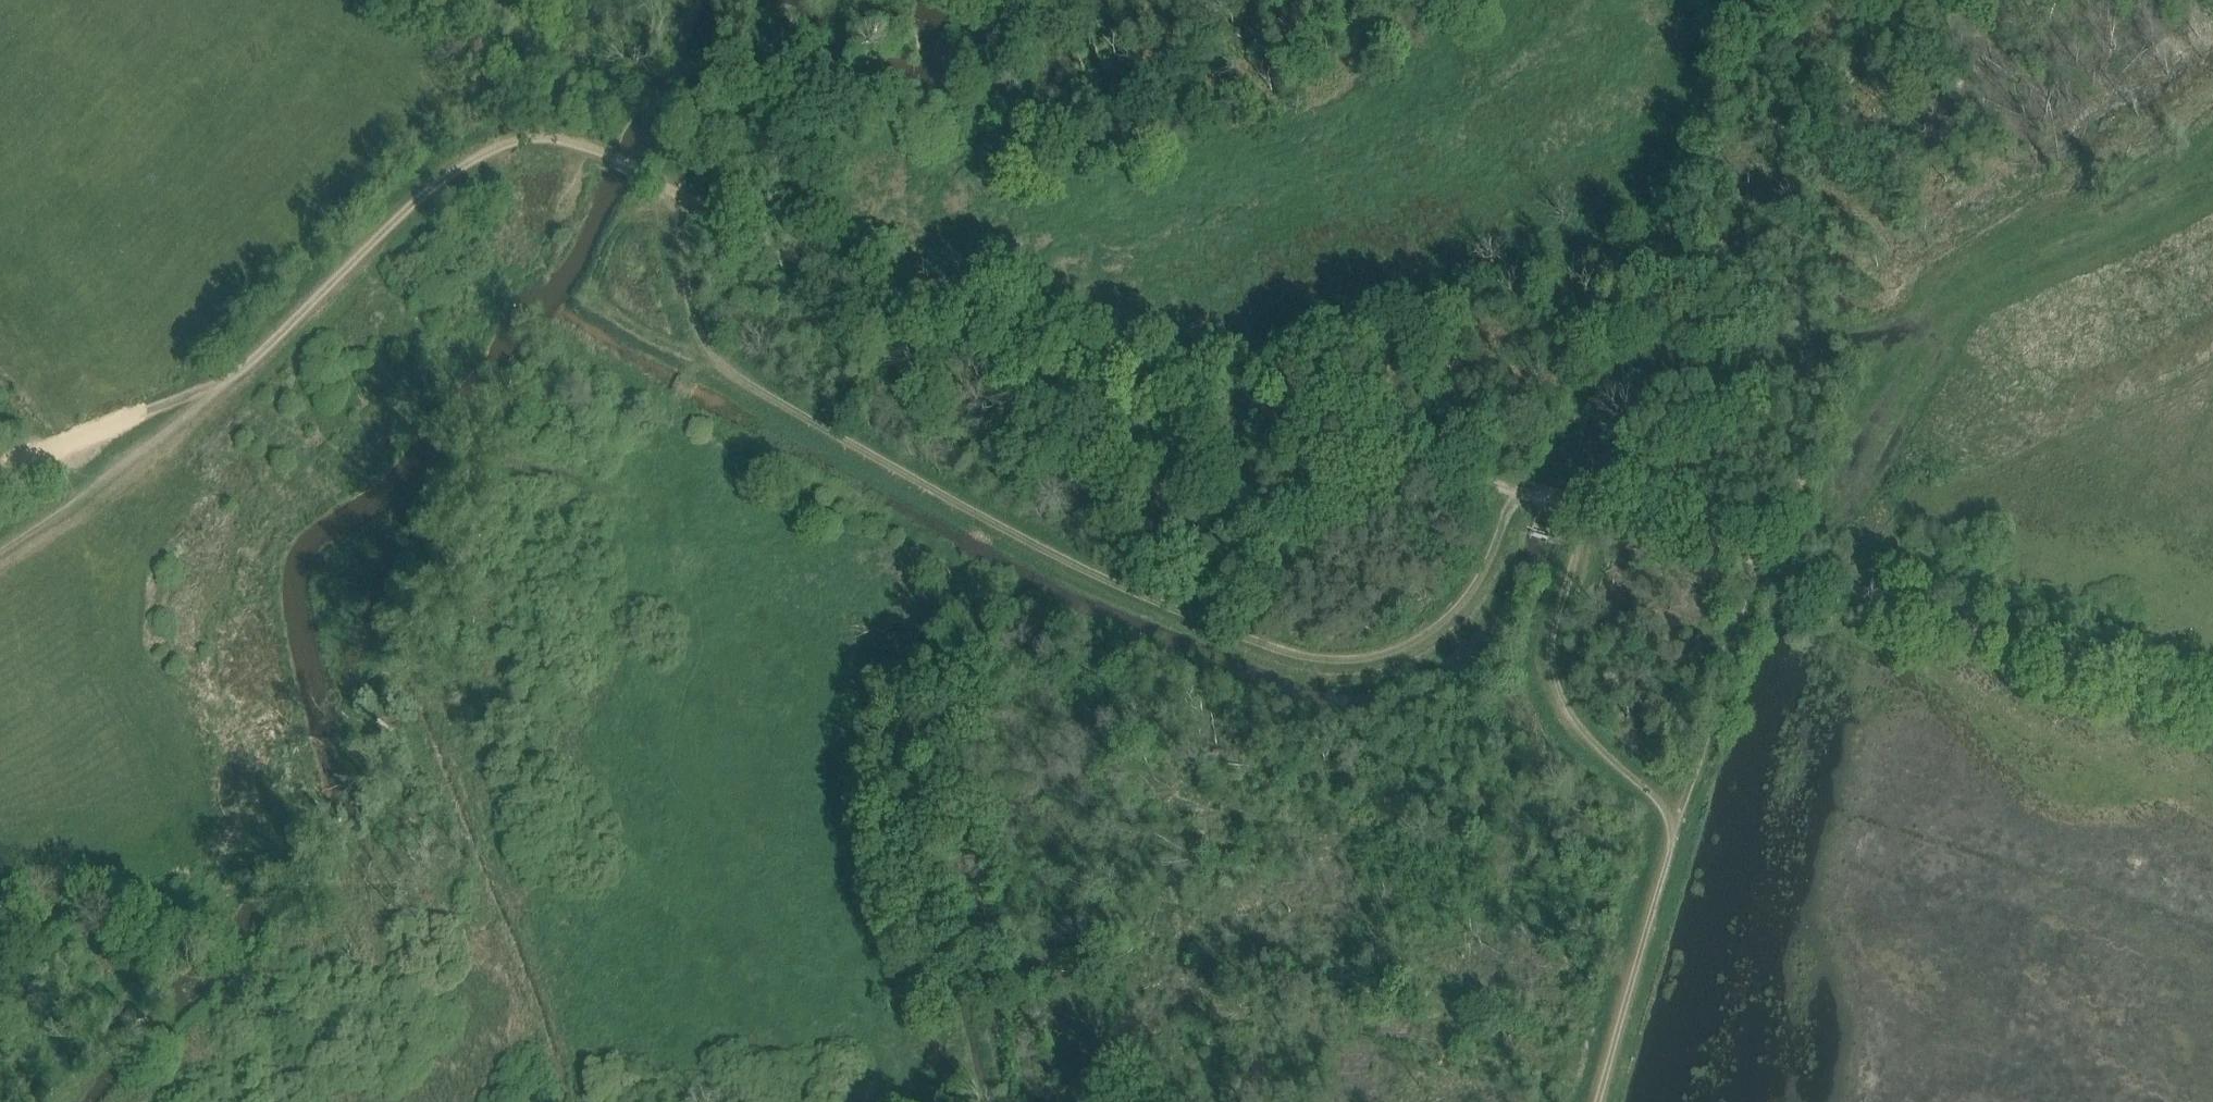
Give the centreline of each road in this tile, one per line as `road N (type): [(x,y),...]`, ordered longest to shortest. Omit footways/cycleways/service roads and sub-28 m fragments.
road 1 (track): [(1757,560),(1599,1101)]
road 2 (track): [(2212,695),(1797,572)]

